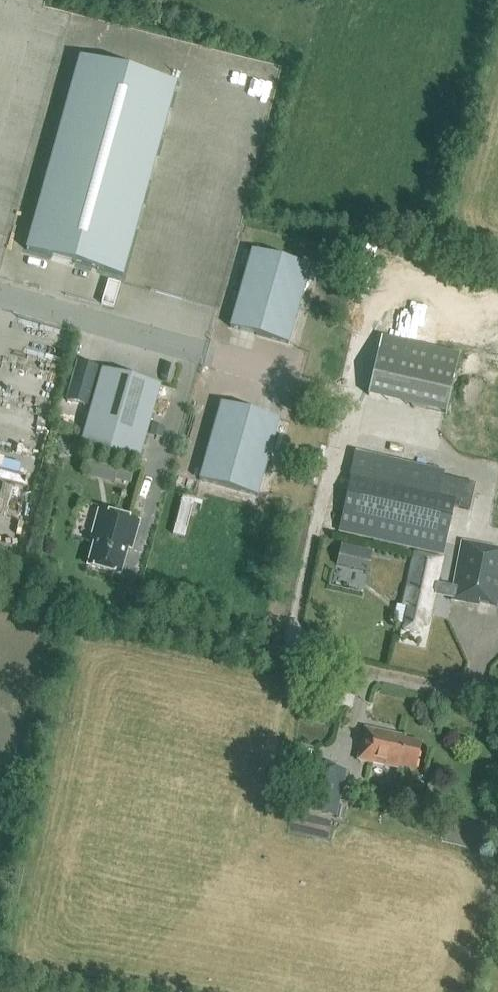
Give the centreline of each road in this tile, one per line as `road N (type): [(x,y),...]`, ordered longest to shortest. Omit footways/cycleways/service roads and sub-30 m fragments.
road 1 (track): [(497,699),(0,586)]
road 2 (unclassified): [(0,297),(309,382)]

